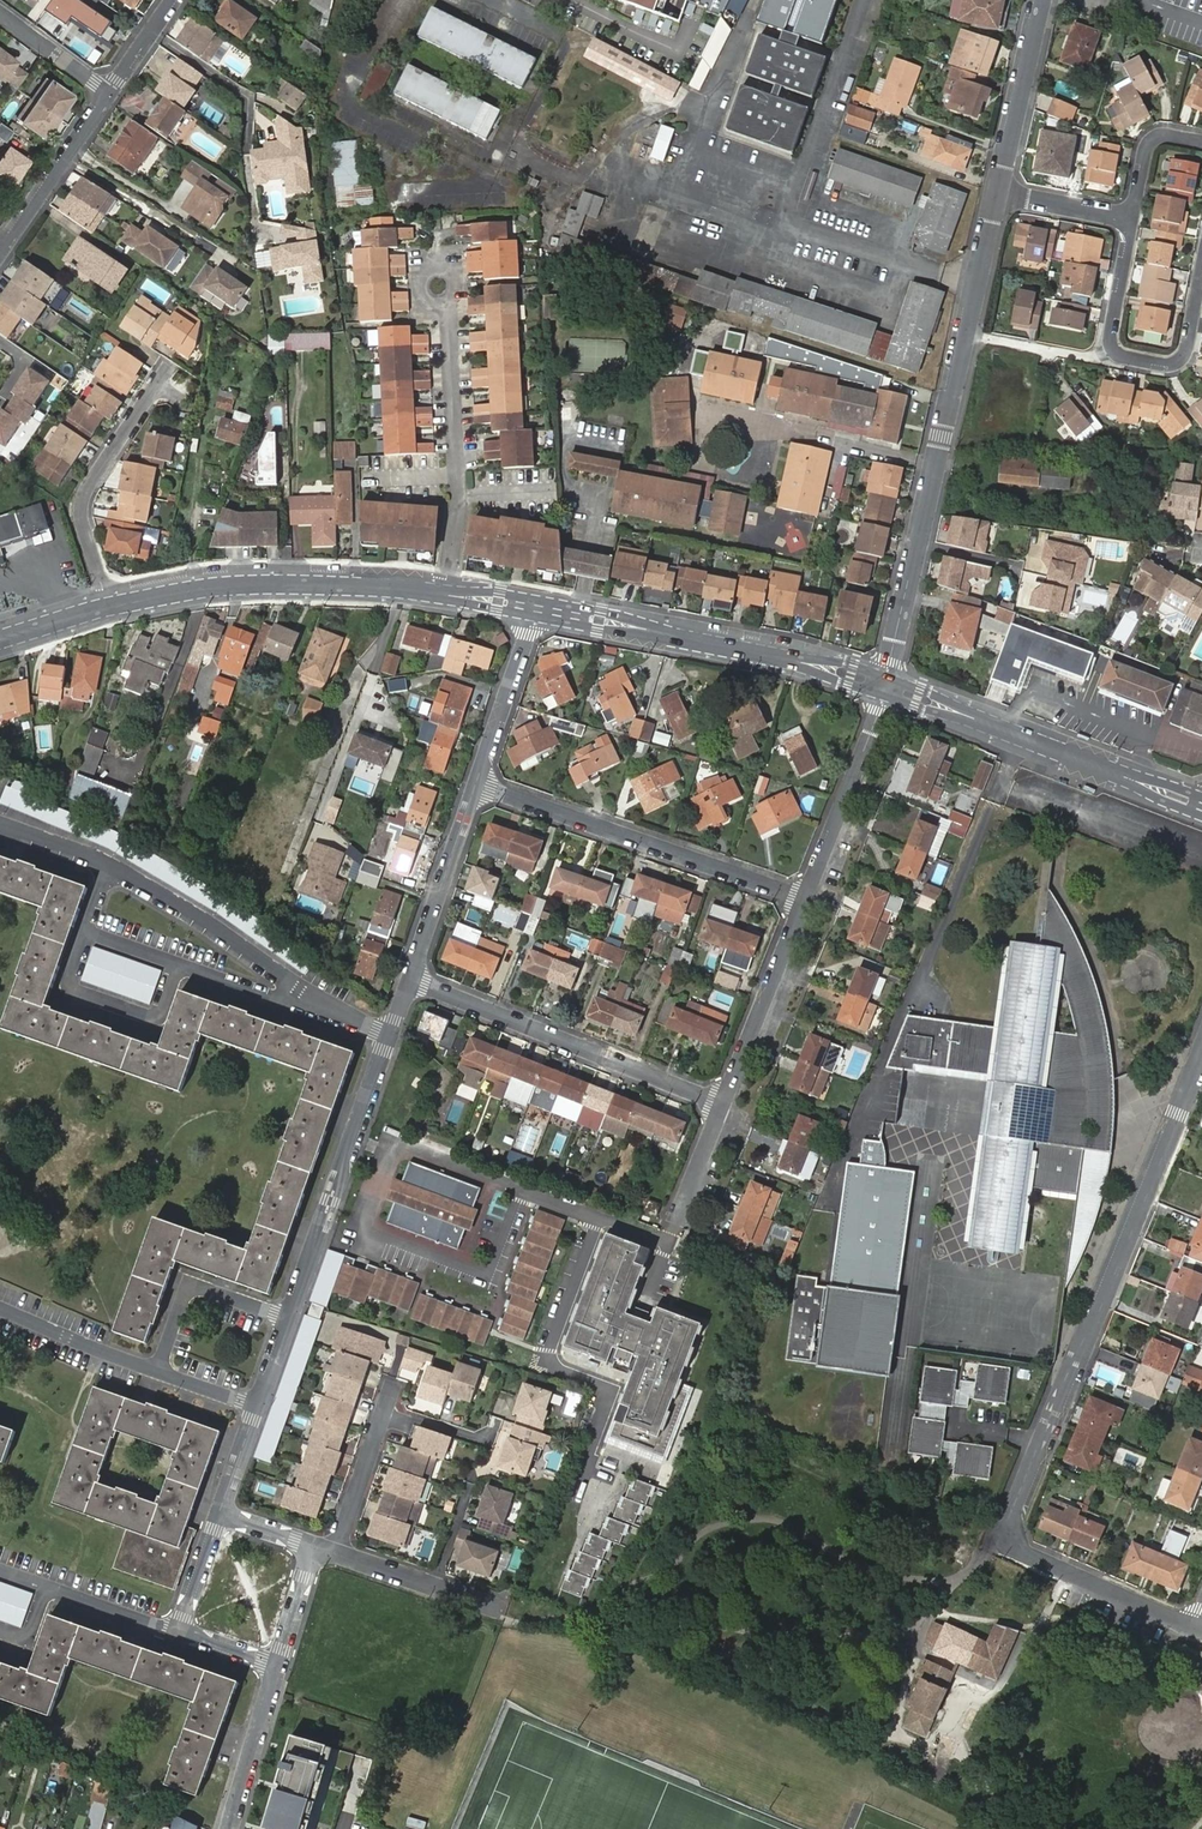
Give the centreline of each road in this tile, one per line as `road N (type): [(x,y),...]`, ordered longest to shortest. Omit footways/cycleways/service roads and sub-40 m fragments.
road 1 (residential): [(1201,1061),(1010,1520),(1022,1550),(1196,1628)]
road 2 (residential): [(995,194),(883,684)]
road 3 (tertiary): [(883,684),(539,607)]
road 4 (residential): [(480,781),(804,898)]
road 5 (tertiary): [(448,594),(262,584),(108,607)]
road 6 (tertiary): [(1201,806),(883,684)]
road 7 (residential): [(412,977),(723,1104)]
road 8 (residential): [(390,1035),(291,1318)]
road 9 (residential): [(448,594),(459,516),(452,299)]
road 10 (residential): [(169,366),(88,487),(82,508),(108,607)]
road 11 (residential): [(328,1006),(108,863)]
road 12 (residential): [(883,684),(804,898)]
road 13 (residential): [(804,898),(723,1104)]
road 14 (residential): [(480,781),(412,977)]
road 15 (residential): [(178,965),(157,1018),(74,989),(69,982),(86,932)]
road 16 (residential): [(1040,0),(995,194)]
road 17 (residential): [(111,94),(0,255)]
road 18 (residential): [(158,1370),(191,1286),(291,1318)]
road 19 (residential): [(539,607),(480,781)]
road 20 (residential): [(158,1370),(0,1307)]
road 21 (residential): [(228,1828),(275,1665)]
road 22 (residential): [(1201,275),(1180,360),(1125,356),(1111,333)]
road 23 (residential): [(384,1418),(339,1552),(314,1545)]
road 24 (residential): [(328,1006),(289,1003),(178,965)]
road 25 (residential): [(723,1104),(669,1241)]
road 26 (residential): [(45,1585),(181,1633)]
road 27 (residential): [(995,194),(1134,218)]
road 28 (residential): [(0,12),(111,94)]
road 29 (residential): [(1134,218),(1149,143),(1165,134),(1201,140)]
road 30 (residential): [(224,1513),(181,1633)]
road 31 (residential): [(275,1665),(314,1545)]

